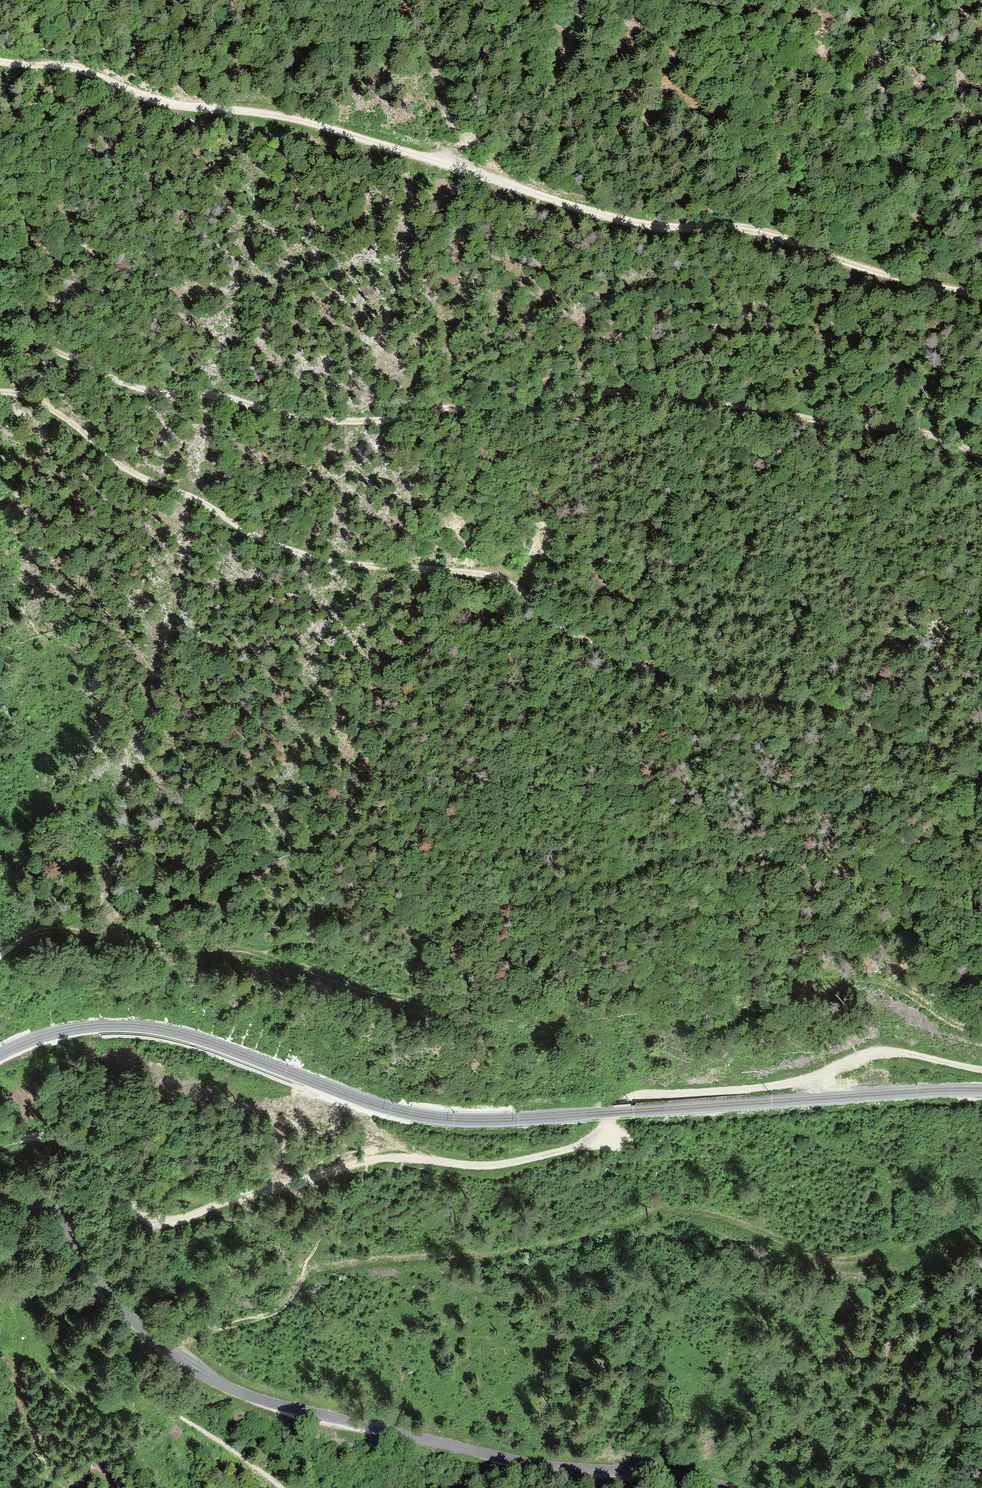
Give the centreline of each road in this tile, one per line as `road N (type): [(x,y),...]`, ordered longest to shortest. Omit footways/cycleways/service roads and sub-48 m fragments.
road 1 (track): [(0,394),(56,417),(120,468),(247,535),(353,569),(477,574),(514,589),(578,637),(644,666),(744,700),(812,701),(981,768)]
road 2 (track): [(0,960),(23,939),(63,931),(171,952),(240,952),(503,1019),(645,1009),(711,1018),(811,985),(880,983),(981,1033)]
road 3 (track): [(981,295),(899,280),(746,232),(661,229),(578,209),(292,118),(148,100),(71,67),(0,65)]
road 4 (track): [(981,458),(924,432),(861,432),(635,396),(502,416),(453,410),(325,425),(221,396),(132,390),(30,344),(0,341)]
road 5 (unclassified): [(719,1487),(681,1476),(536,1464),(232,1390),(132,1320),(56,1211),(32,1196),(0,1192)]
road 6 (track): [(304,1269),(520,1251),(681,1209),(839,1262),(909,1256)]
road 7 (track): [(859,1056),(795,1083),(641,1095),(587,1143),(539,1159),(492,1167),(372,1160)]
road 8 (track): [(372,1160),(162,1225),(132,1209),(72,1138),(0,1145)]
road 9 (track): [(304,1269),(272,1313),(181,1344),(165,1382),(181,1416),(283,1487)]
road 10 (track): [(981,1070),(890,1050),(859,1056)]

